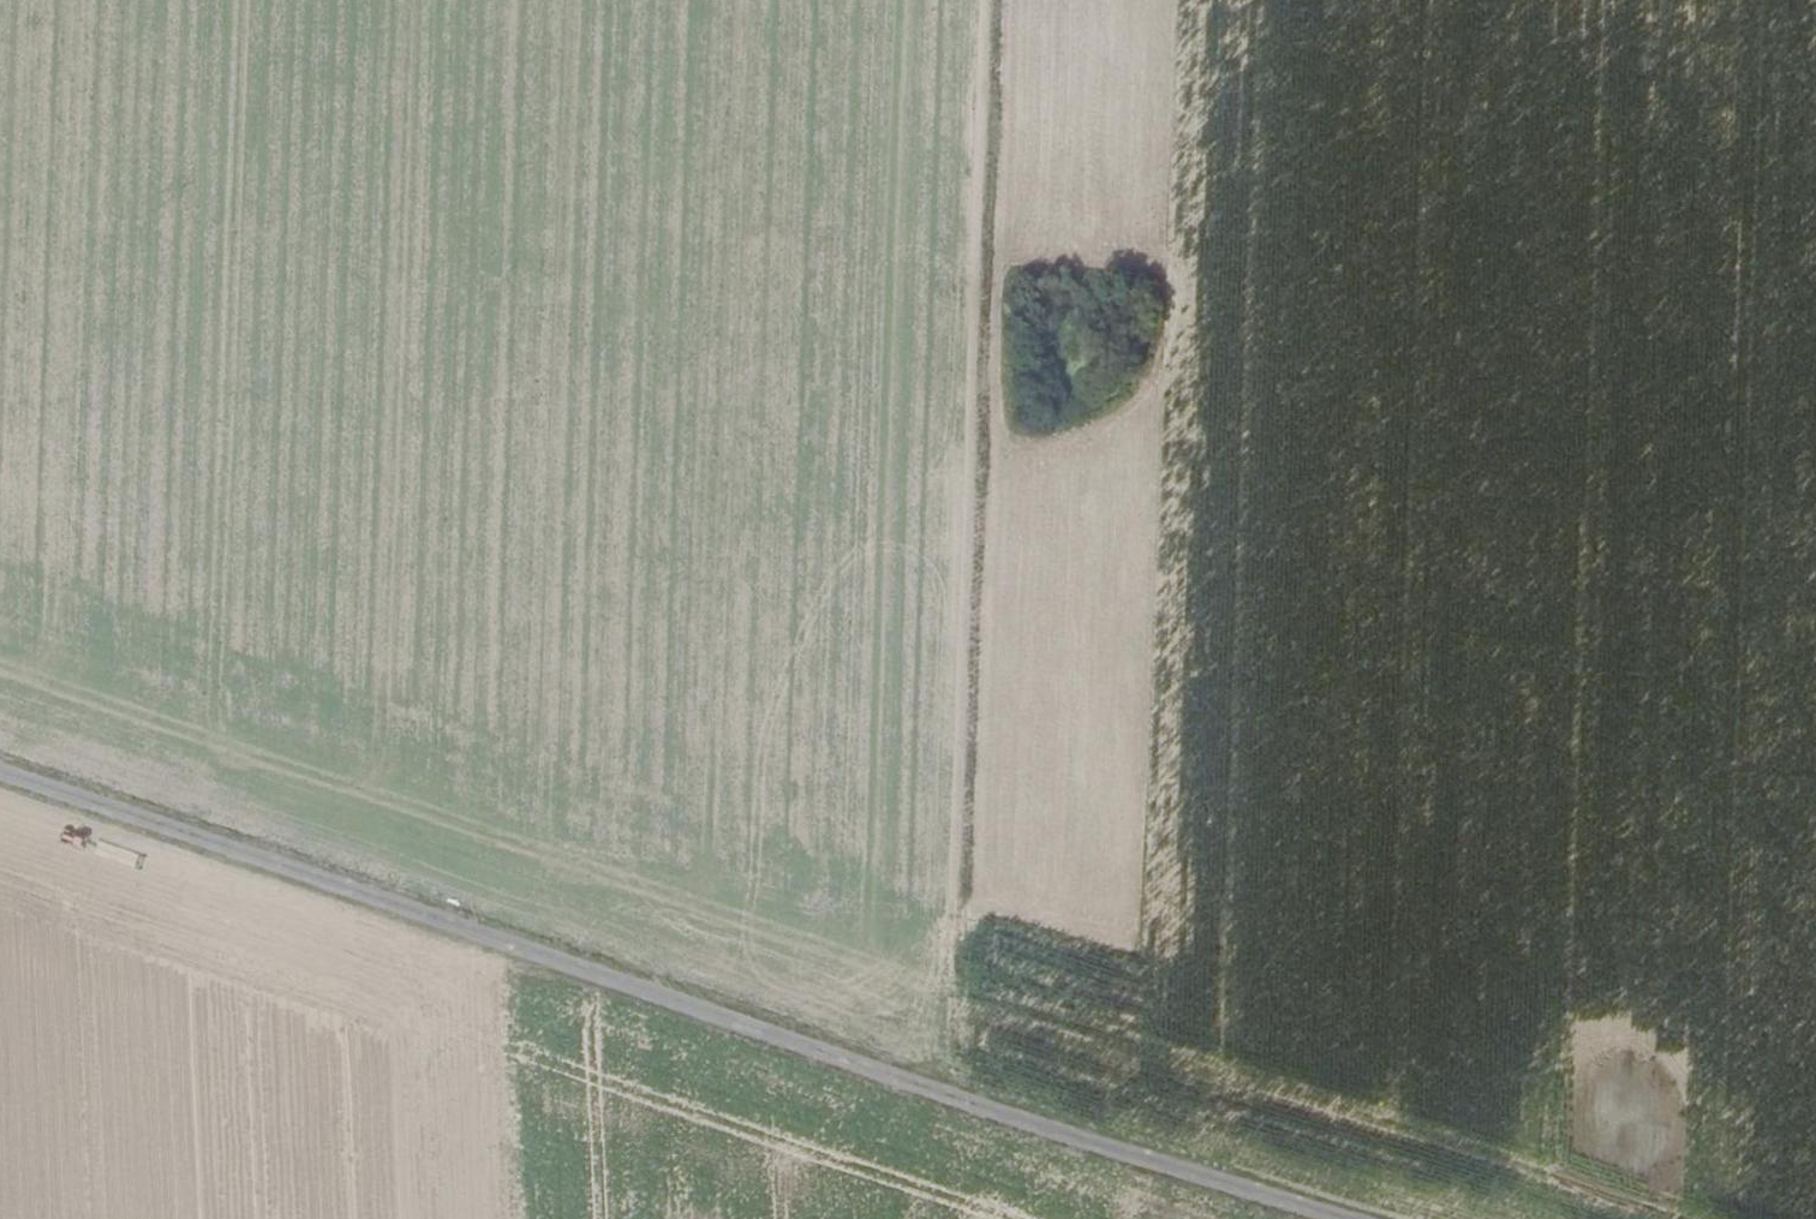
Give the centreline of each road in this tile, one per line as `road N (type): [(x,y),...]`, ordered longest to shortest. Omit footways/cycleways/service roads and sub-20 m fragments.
road 1 (track): [(1348,1218),(0,775)]

